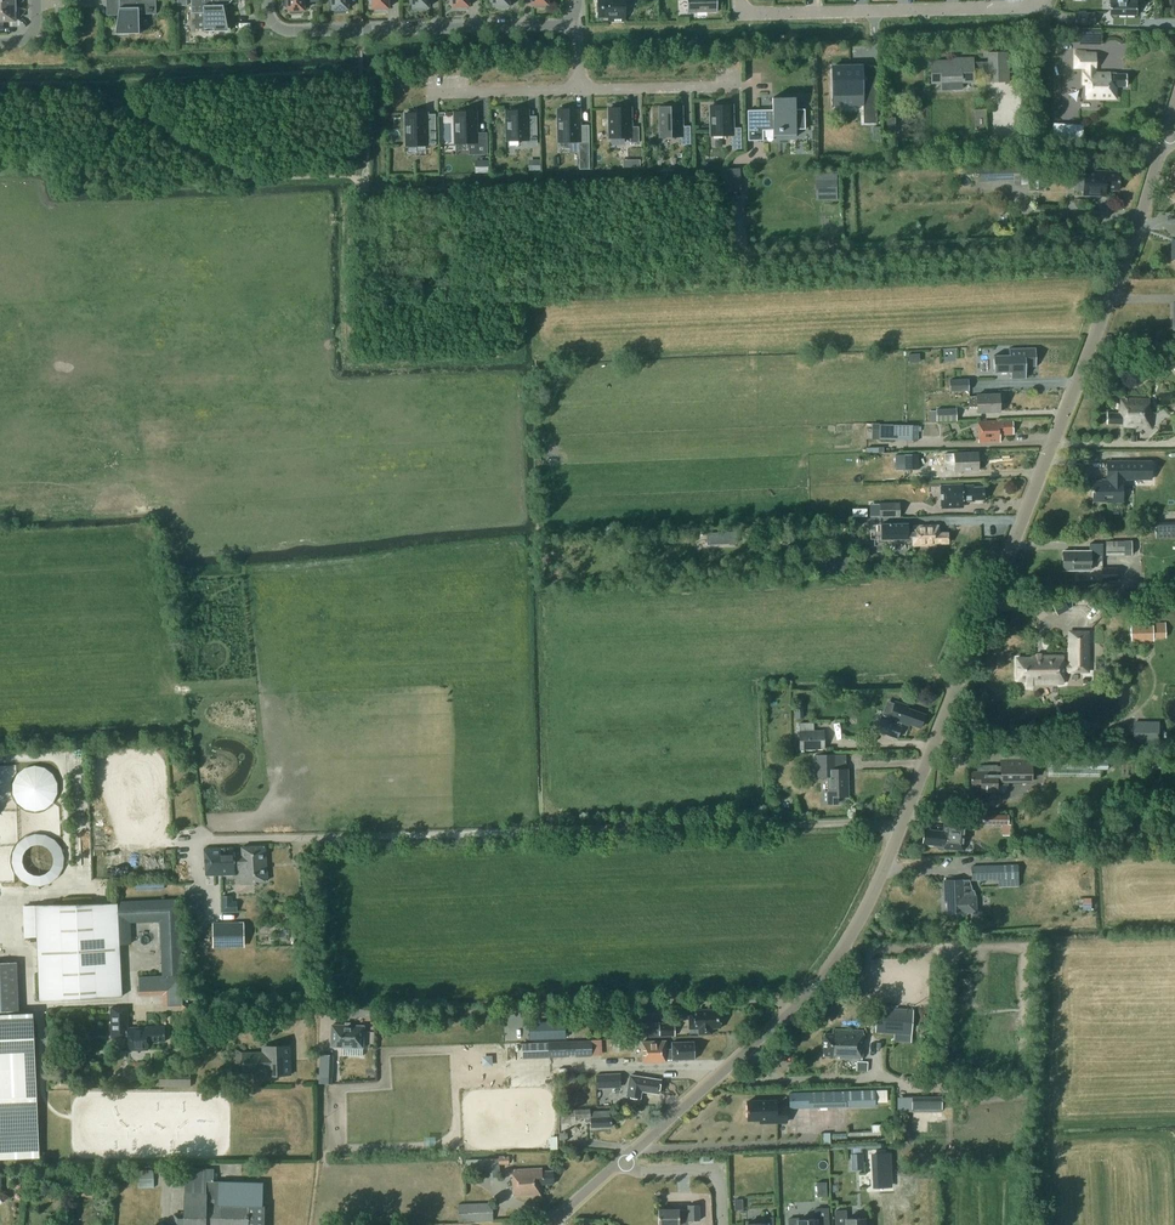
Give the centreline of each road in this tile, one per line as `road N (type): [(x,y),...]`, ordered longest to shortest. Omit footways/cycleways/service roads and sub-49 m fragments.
road 1 (tertiary): [(898,833),(1166,141)]
road 2 (unclassified): [(179,843),(722,825),(867,823),(898,833)]
road 3 (unclassified): [(187,1022),(772,999),(790,1010)]
road 4 (residential): [(571,19),(556,26),(284,32),(271,27),(265,0)]
road 5 (residential): [(1045,0),(1028,9),(756,14),(739,0)]
road 6 (tertiary): [(623,1159),(790,1010)]
road 7 (tertiary): [(790,1010),(843,947),(898,833)]
road 8 (residential): [(734,87),(580,90)]
road 9 (residential): [(580,90),(430,93)]
road 10 (residential): [(623,1159),(641,1172),(709,1172),(721,1189),(722,1224)]

